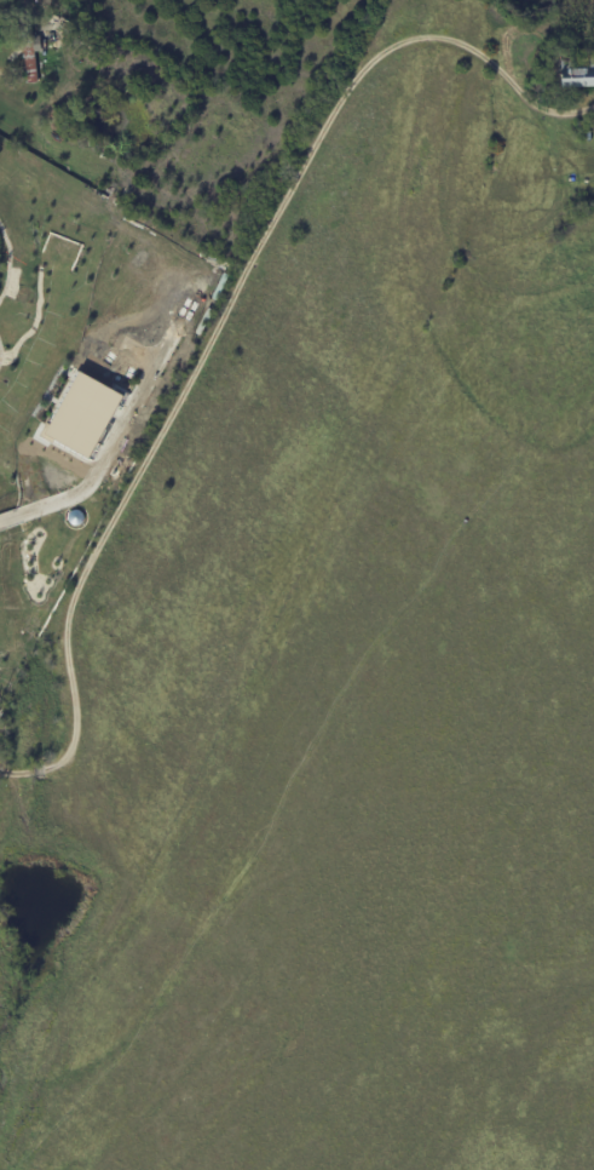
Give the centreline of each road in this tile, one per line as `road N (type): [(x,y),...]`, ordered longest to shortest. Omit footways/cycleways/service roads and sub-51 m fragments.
road 1 (residential): [(247,251),(0,114)]

